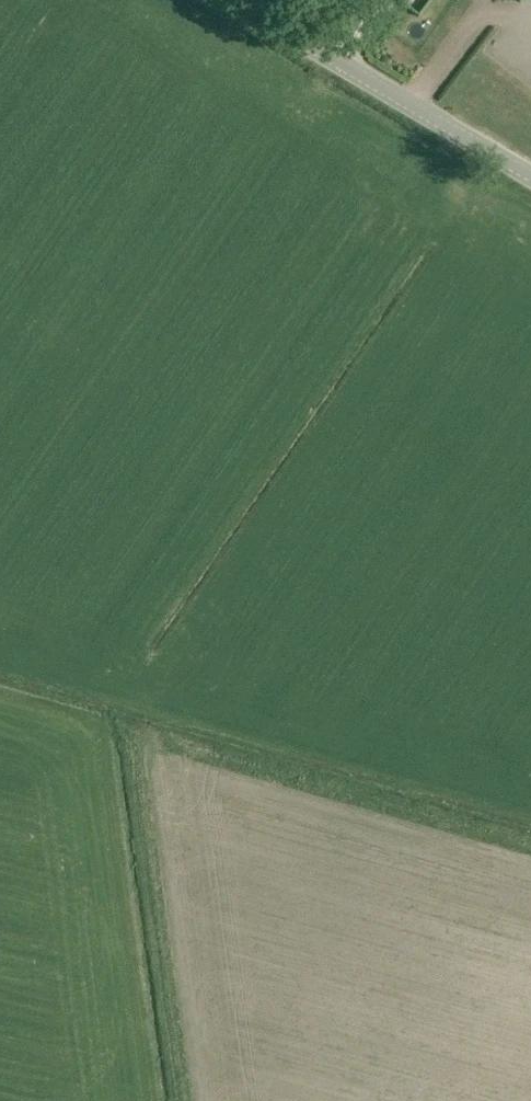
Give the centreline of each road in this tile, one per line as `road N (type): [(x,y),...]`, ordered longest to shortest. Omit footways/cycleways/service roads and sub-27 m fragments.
road 1 (tertiary): [(530,175),(234,0)]

